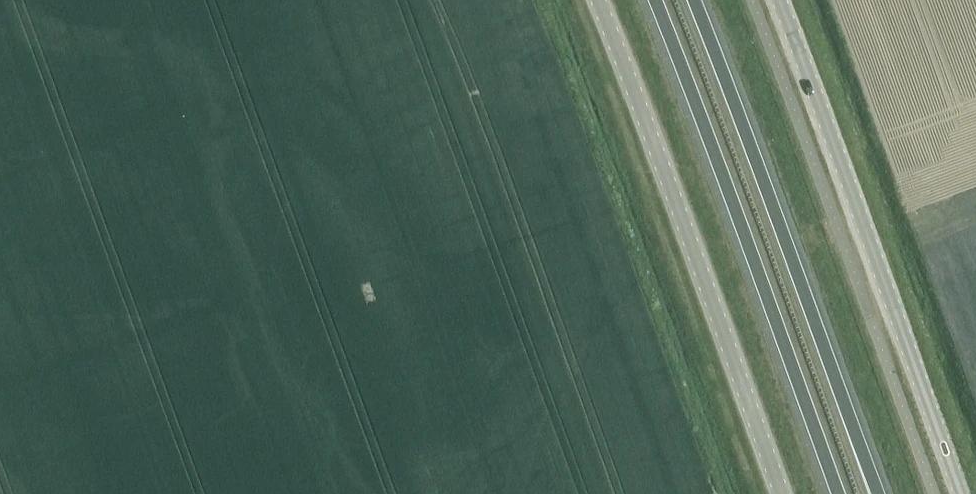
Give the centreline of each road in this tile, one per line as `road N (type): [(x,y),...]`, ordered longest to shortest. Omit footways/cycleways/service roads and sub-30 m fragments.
road 1 (unclassified): [(597,0),(782,493)]
road 2 (trunk): [(878,493),(693,0)]
road 3 (trunk): [(654,0),(837,493)]
road 4 (tertiary): [(778,0),(960,493)]

